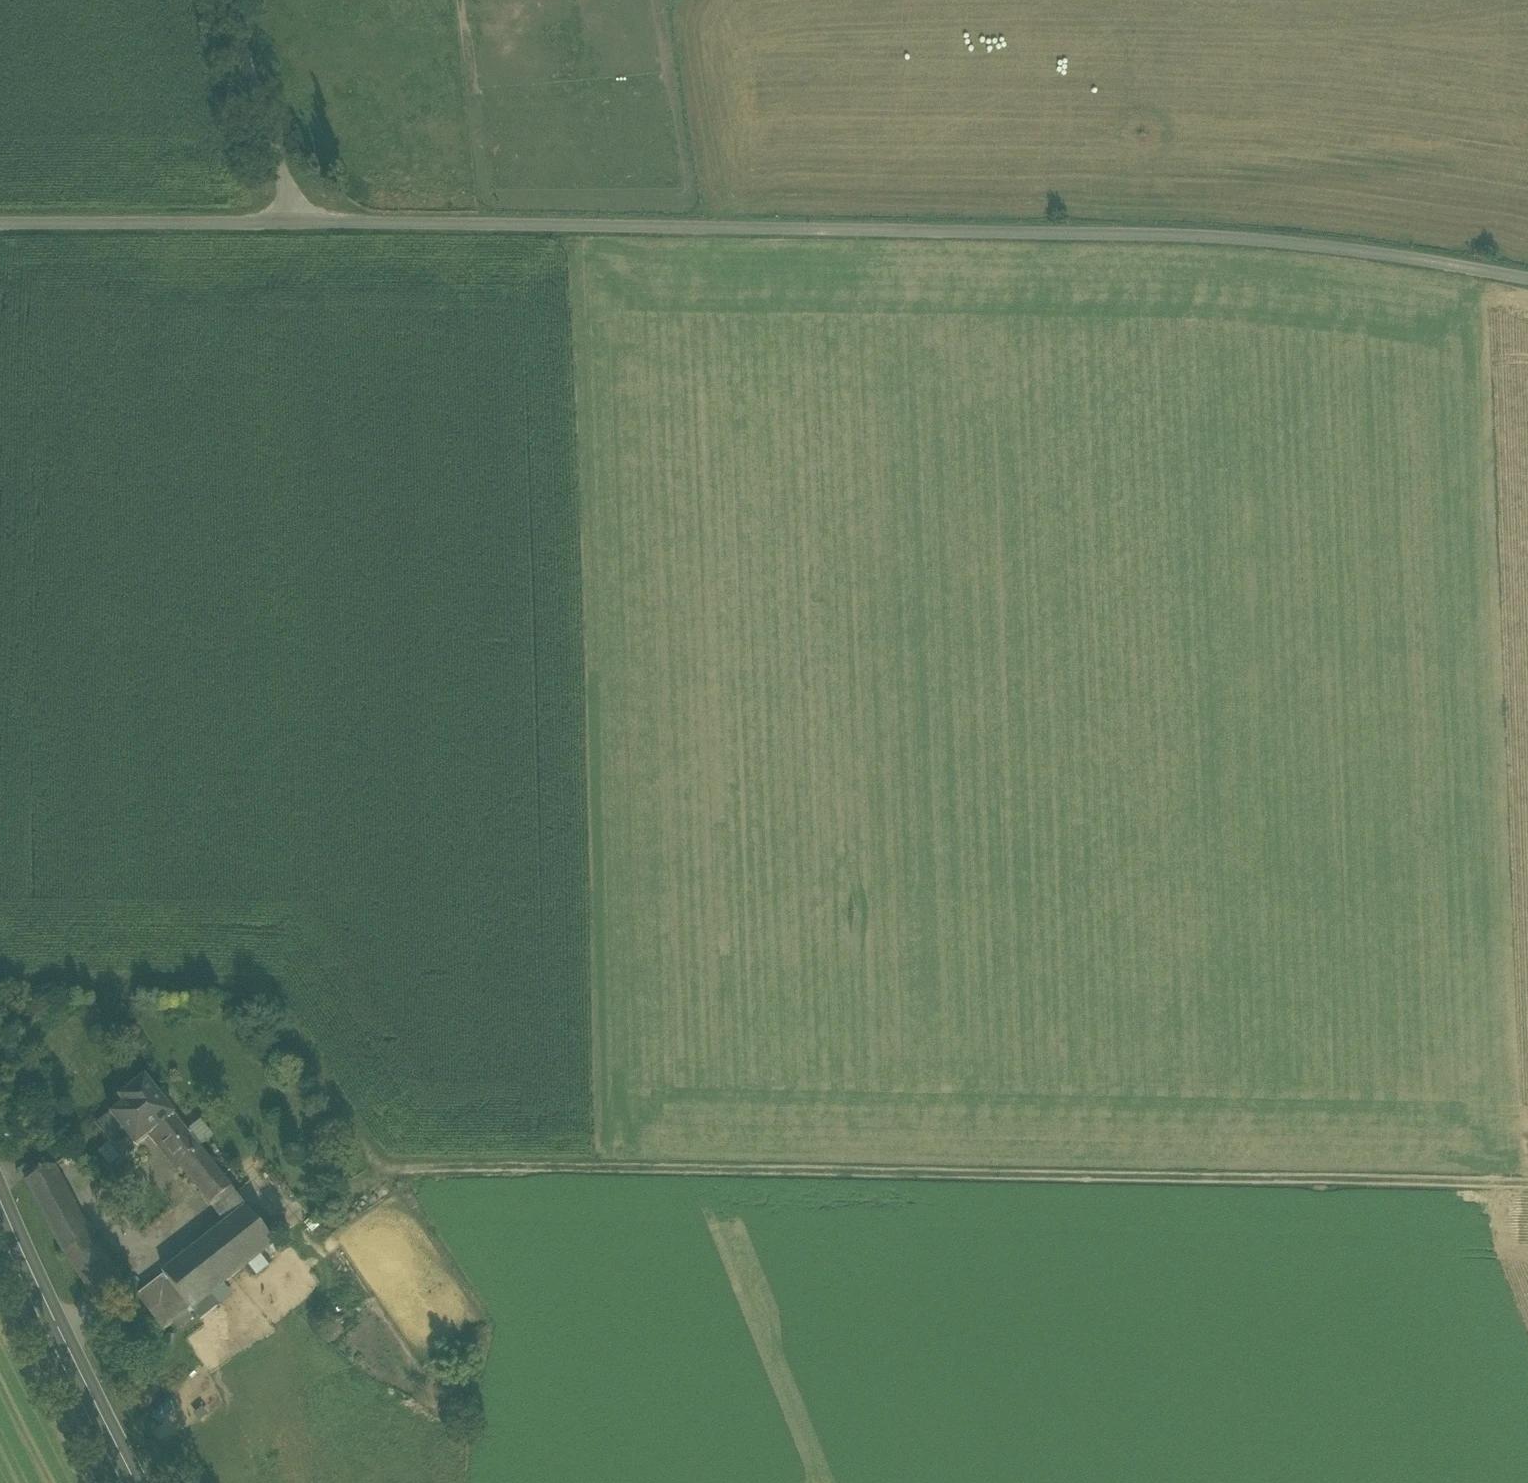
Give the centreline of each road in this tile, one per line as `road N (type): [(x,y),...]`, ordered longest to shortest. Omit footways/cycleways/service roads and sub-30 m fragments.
road 1 (track): [(1527,1185),(371,1166),(261,991),(0,985)]
road 2 (unclassified): [(1527,279),(1234,237),(0,223)]
road 3 (secondary): [(135,1482),(0,1199)]

